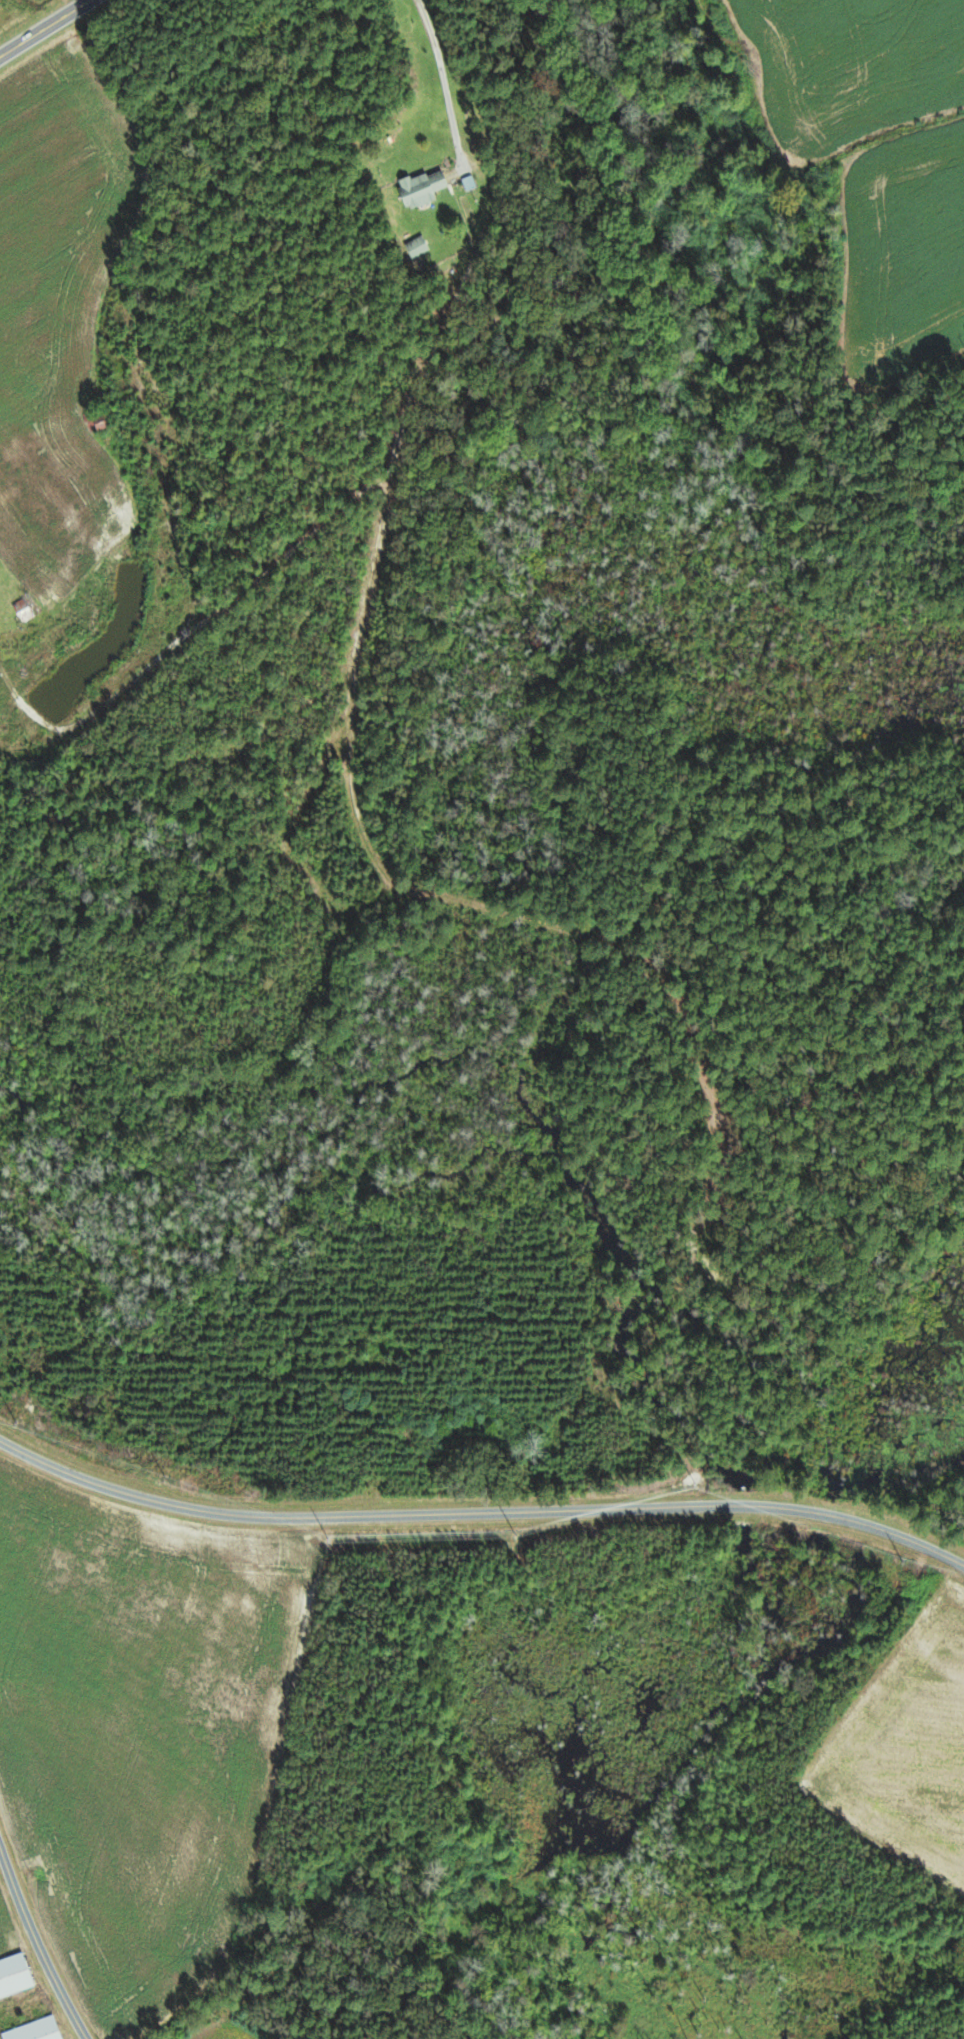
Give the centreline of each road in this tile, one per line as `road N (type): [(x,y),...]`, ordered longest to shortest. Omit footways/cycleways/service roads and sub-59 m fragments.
road 1 (residential): [(0,1443),(105,1489),(227,1516),(775,1508),(866,1526),(963,1566)]
road 2 (residential): [(86,2038),(0,1854)]

